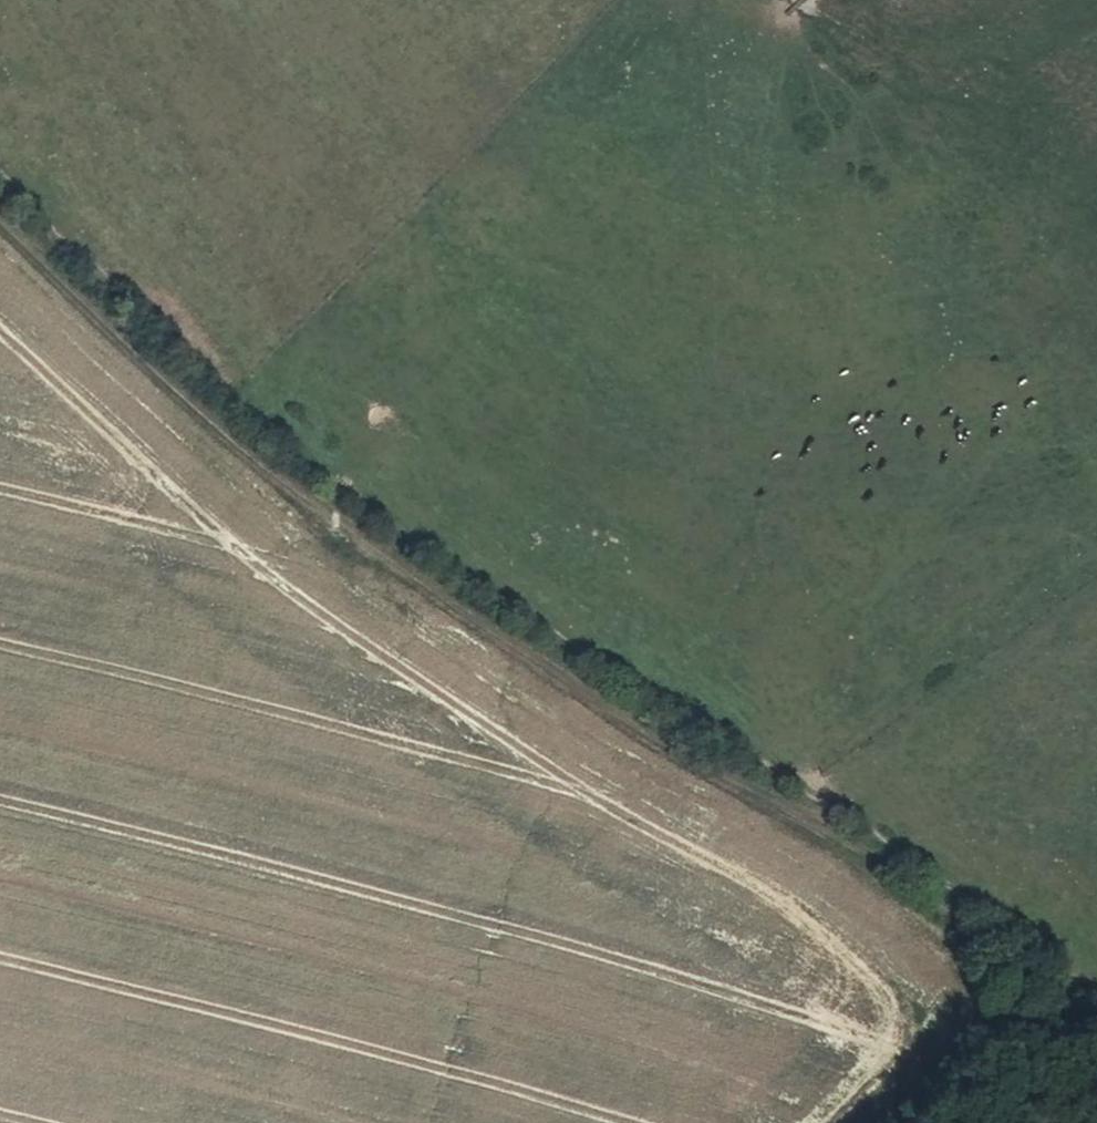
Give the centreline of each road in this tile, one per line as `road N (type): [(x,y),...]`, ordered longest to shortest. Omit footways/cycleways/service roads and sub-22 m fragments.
road 1 (track): [(1096,1046),(1030,960),(700,784),(181,396),(0,228)]

